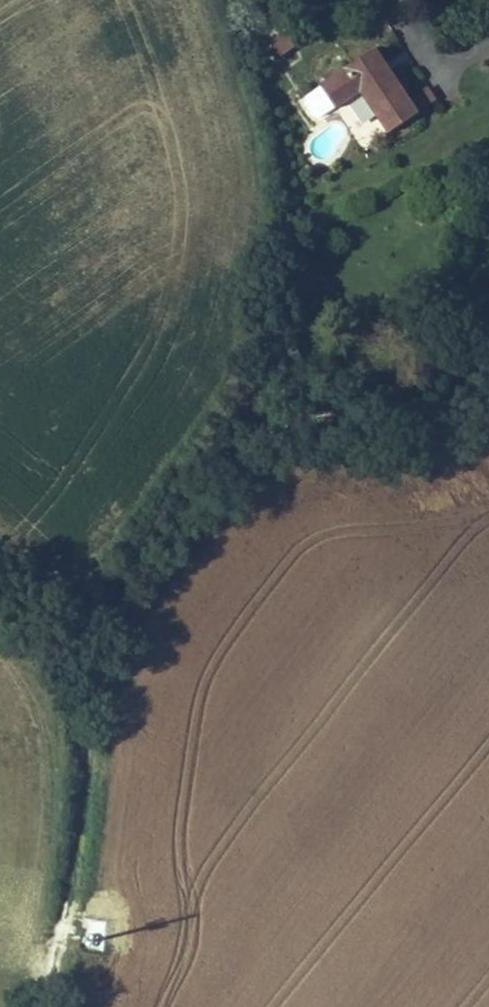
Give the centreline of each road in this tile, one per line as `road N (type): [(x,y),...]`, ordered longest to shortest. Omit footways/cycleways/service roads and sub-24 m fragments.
road 1 (track): [(488,385),(259,436),(169,539),(116,615),(87,631)]
road 2 (track): [(87,631),(90,726),(53,1006)]

